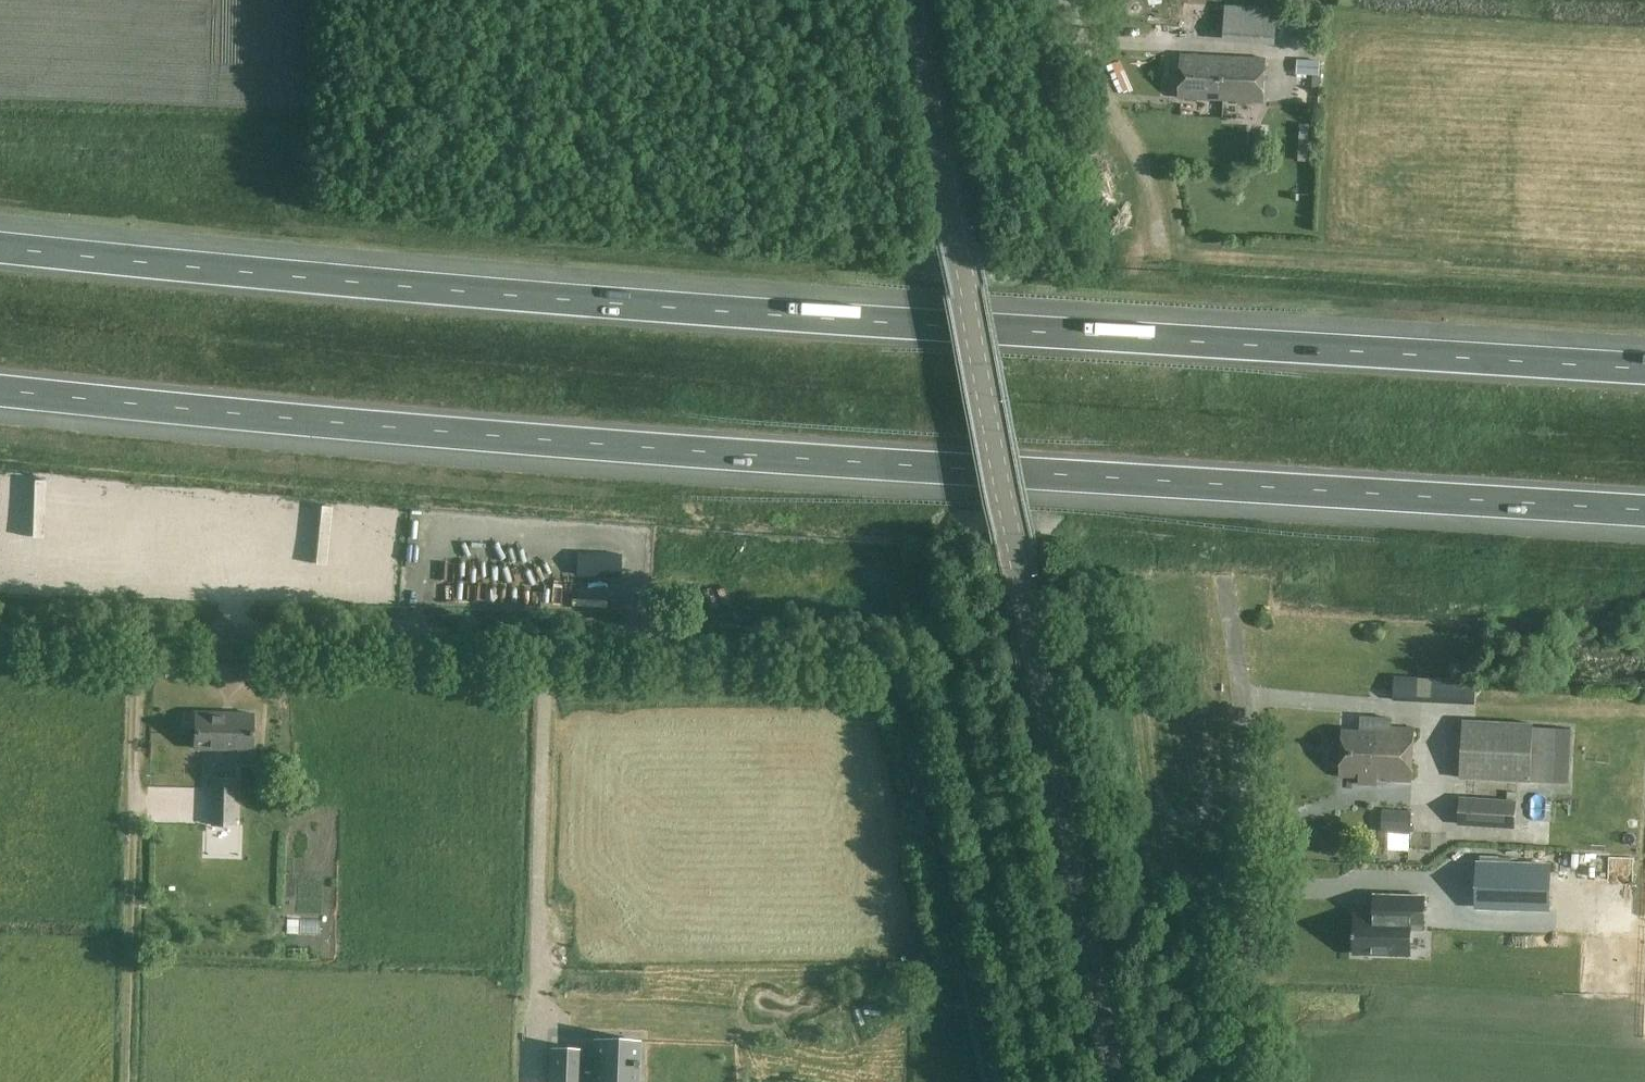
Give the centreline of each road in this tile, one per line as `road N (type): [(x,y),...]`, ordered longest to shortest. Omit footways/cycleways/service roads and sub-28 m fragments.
road 1 (motorway): [(1644,369),(929,326),(0,245)]
road 2 (motorway): [(0,388),(953,470),(1644,509)]
road 3 (unclassified): [(1009,1081),(927,717),(902,680),(875,660),(838,651),(0,630)]
road 4 (unclassified): [(1117,1081),(912,0)]
road 5 (unclassified): [(1244,1081),(1249,785),(1225,578)]
road 6 (track): [(138,633),(126,1081)]
road 7 (unclassified): [(1065,0),(1084,57),(1149,188),(1161,258)]

